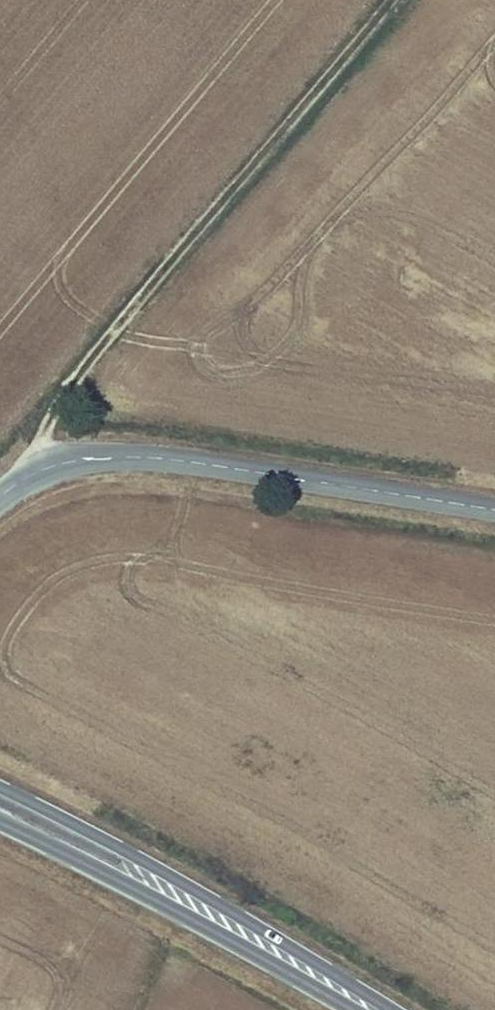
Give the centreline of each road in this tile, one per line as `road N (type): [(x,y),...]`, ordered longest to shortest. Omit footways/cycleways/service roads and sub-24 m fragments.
road 1 (track): [(40,473),(45,431),(113,329),(390,0)]
road 2 (tertiary): [(0,497),(72,462),(141,455),(494,510)]
road 3 (tertiary): [(392,1009),(184,884),(0,788)]
road 4 (tertiary): [(0,822),(350,1009)]

